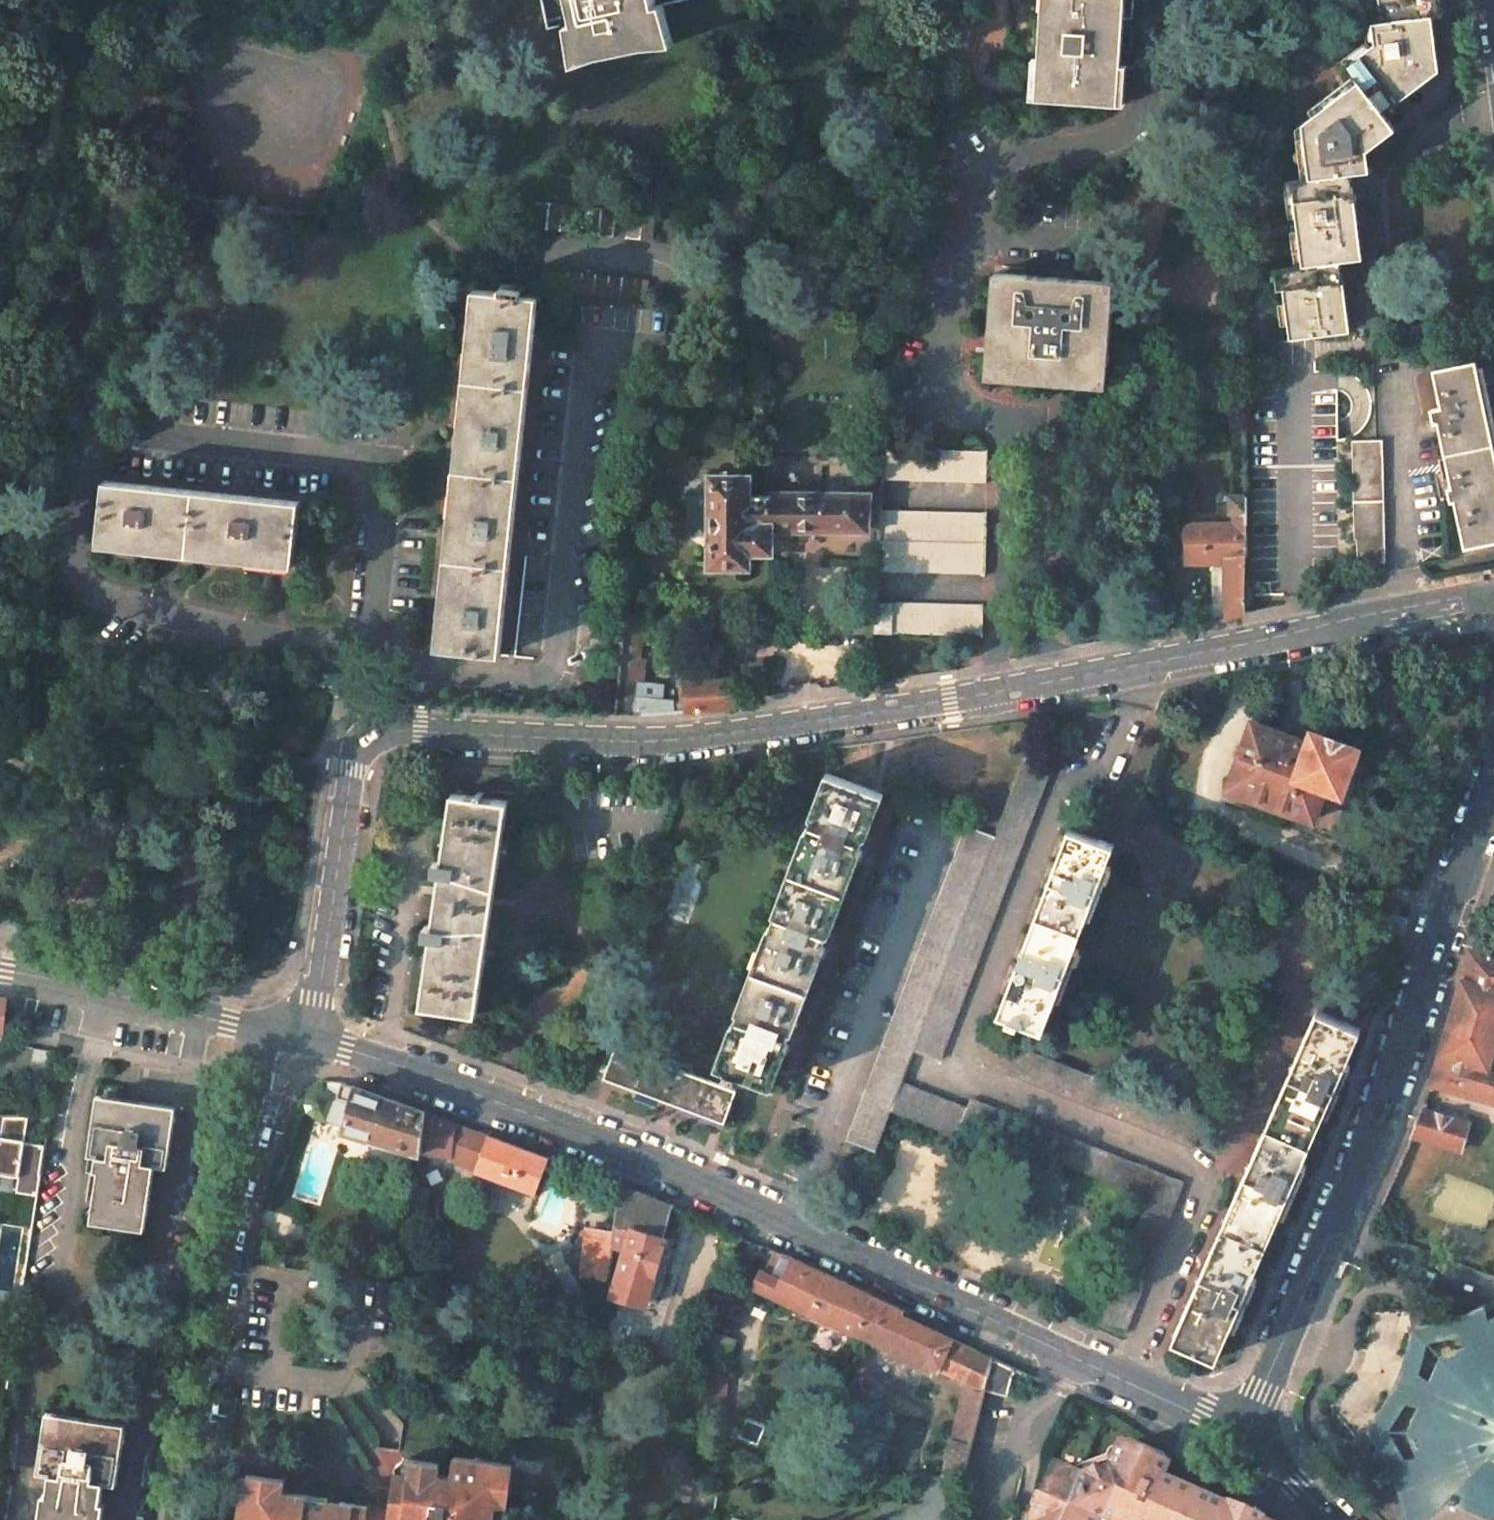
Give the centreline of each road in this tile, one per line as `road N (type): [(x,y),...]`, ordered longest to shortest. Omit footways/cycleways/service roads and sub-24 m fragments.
road 1 (unclassified): [(1493,598),(950,700),(680,739),(383,732),(362,744),(351,770),(307,1039)]
road 2 (residential): [(307,1039),(609,1140),(1244,1434)]
road 3 (tertiary): [(1493,788),(1372,1136),(1244,1434)]
road 4 (residential): [(271,1032),(233,1194),(185,1519)]
road 5 (residential): [(0,970),(271,1032)]
road 6 (tertiary): [(1244,1434),(1331,1519)]

